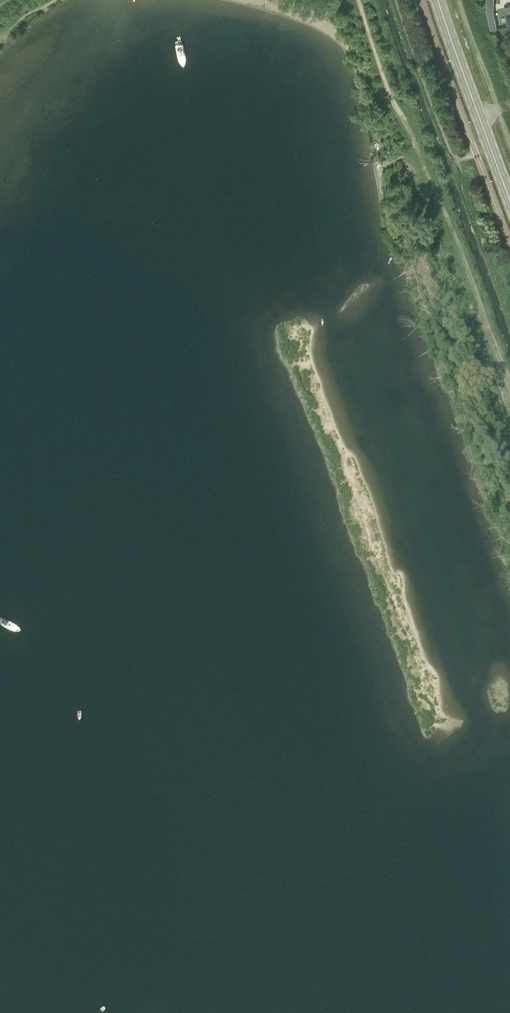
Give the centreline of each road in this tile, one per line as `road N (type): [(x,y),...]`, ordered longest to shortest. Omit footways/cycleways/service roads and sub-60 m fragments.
road 1 (secondary): [(509,201),(438,0)]

